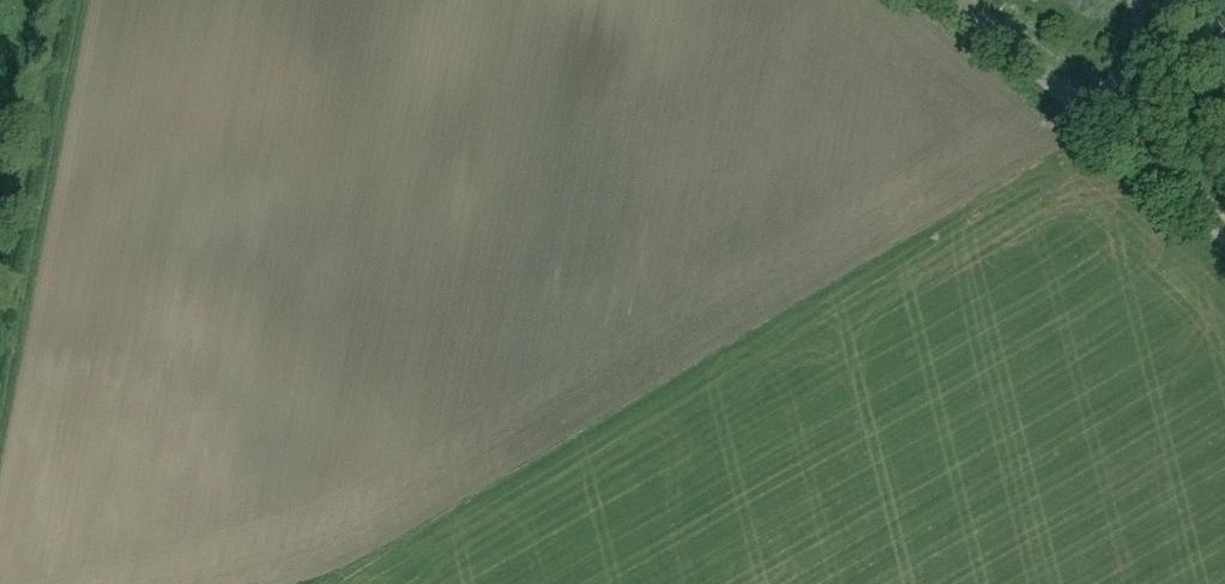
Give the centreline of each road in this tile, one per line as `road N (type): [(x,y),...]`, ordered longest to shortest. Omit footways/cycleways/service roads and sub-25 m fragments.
road 1 (unclassified): [(1224,224),(973,0)]

